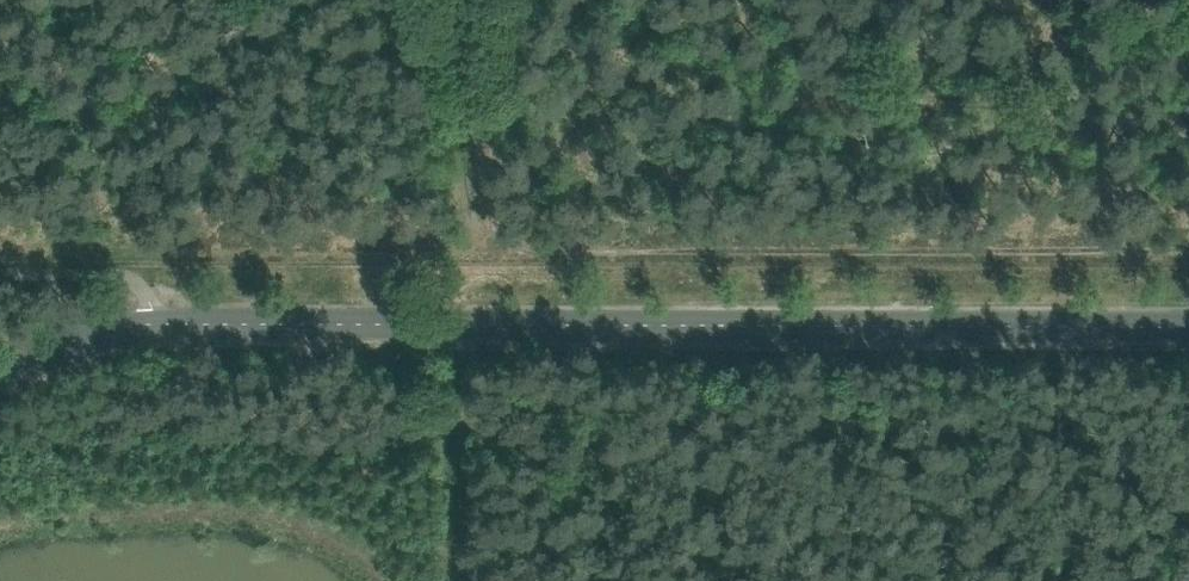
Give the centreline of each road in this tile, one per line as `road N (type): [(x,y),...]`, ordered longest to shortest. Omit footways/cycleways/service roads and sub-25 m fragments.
road 1 (unclassified): [(1188,326),(160,324),(65,344),(0,388)]
road 2 (track): [(462,249),(1188,248)]
road 3 (track): [(462,249),(470,0)]

